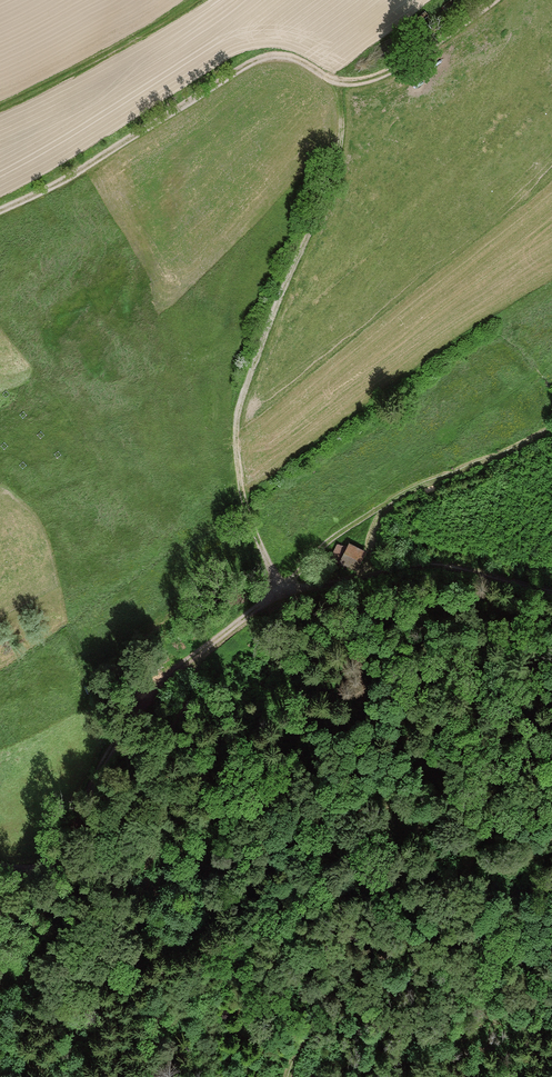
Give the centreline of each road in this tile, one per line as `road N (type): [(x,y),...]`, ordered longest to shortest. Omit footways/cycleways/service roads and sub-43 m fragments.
road 1 (track): [(499,0),(421,55),(352,85),(284,57),(250,65),(89,167),(0,212)]
road 2 (track): [(336,83),(343,104),(333,194),(308,236),(238,419),(242,499),(291,586)]
road 3 (track): [(0,859),(37,863),(54,854),(111,745),(283,580)]
road 4 (track): [(288,1076),(337,995),(377,958),(451,913),(551,887)]
road 5 (track): [(551,590),(430,566),(291,586)]

